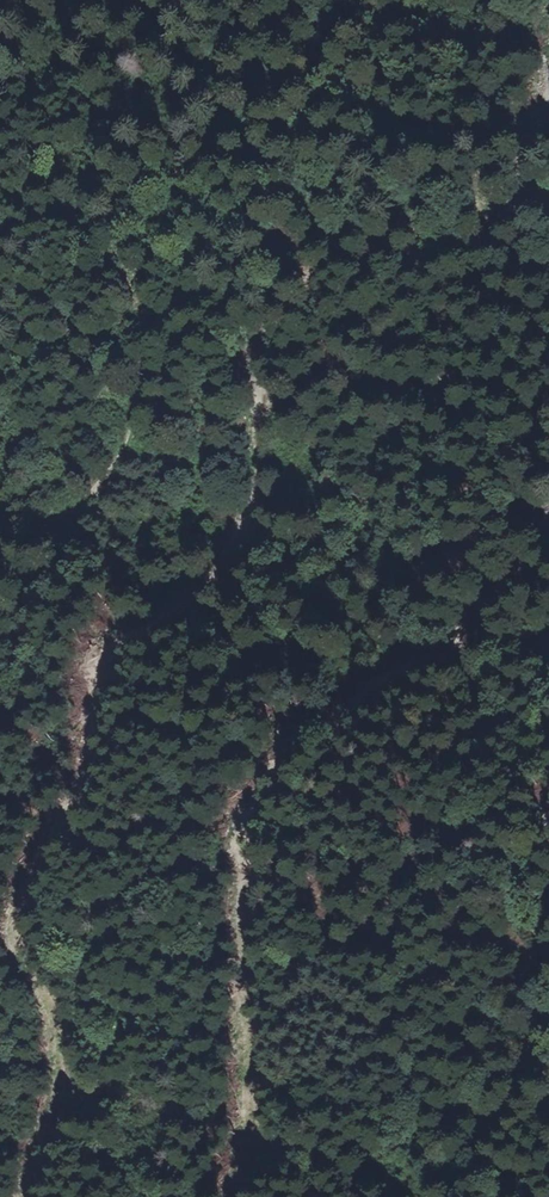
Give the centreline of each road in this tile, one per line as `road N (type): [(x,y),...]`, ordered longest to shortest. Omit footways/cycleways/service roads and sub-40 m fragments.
road 1 (track): [(0,529),(72,507),(110,477),(145,413),(133,359),(163,318),(217,286),(352,252),(417,252),(548,212)]

